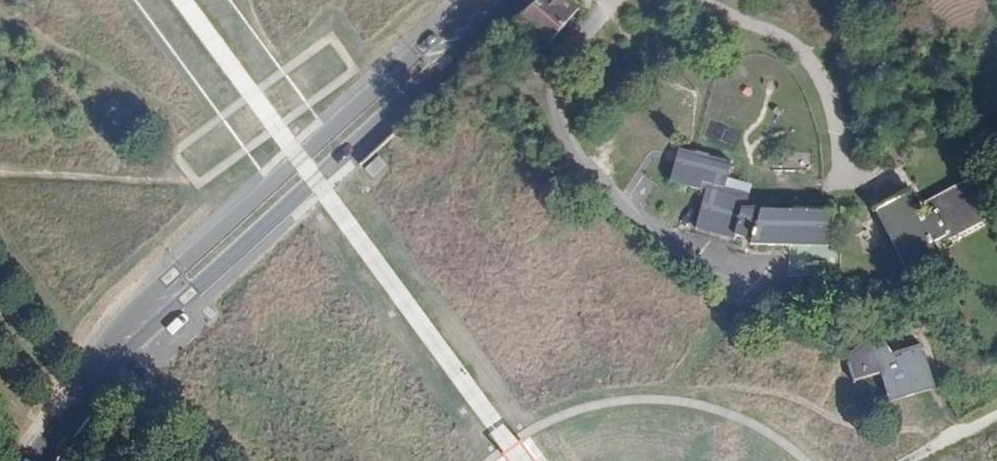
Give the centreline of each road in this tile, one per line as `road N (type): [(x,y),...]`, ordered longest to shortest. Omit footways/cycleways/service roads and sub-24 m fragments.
road 1 (tertiary): [(52,437),(140,339),(511,0)]
road 2 (tertiary): [(492,0),(107,336),(52,437)]

